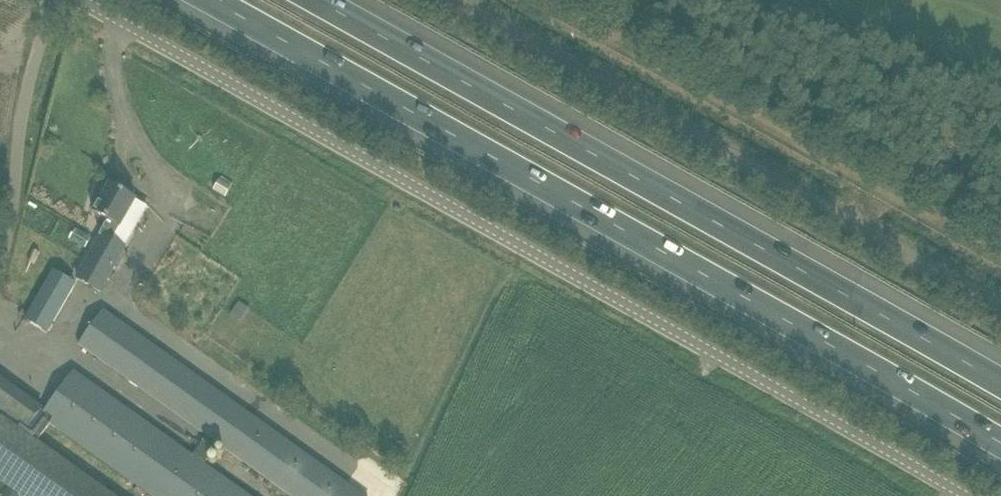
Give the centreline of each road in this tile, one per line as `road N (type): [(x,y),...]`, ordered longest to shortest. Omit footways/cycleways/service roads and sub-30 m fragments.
road 1 (unclassified): [(956,495),(70,0)]
road 2 (motorway): [(212,0),(1000,450)]
road 3 (motorway): [(1000,375),(328,0)]
road 4 (unclassified): [(1000,307),(444,0)]

